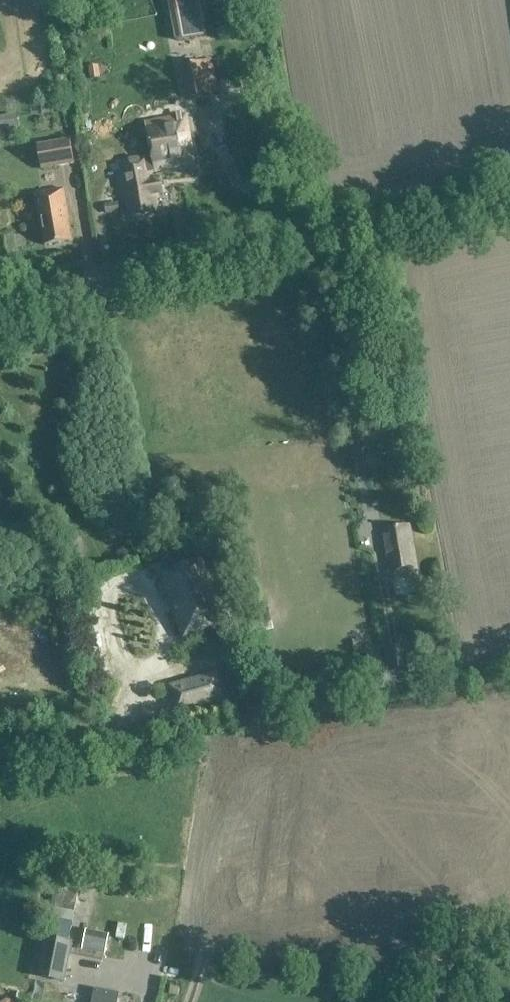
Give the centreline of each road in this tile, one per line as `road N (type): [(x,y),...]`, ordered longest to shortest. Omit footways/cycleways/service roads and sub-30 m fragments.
road 1 (unclassified): [(0,308),(509,200)]

